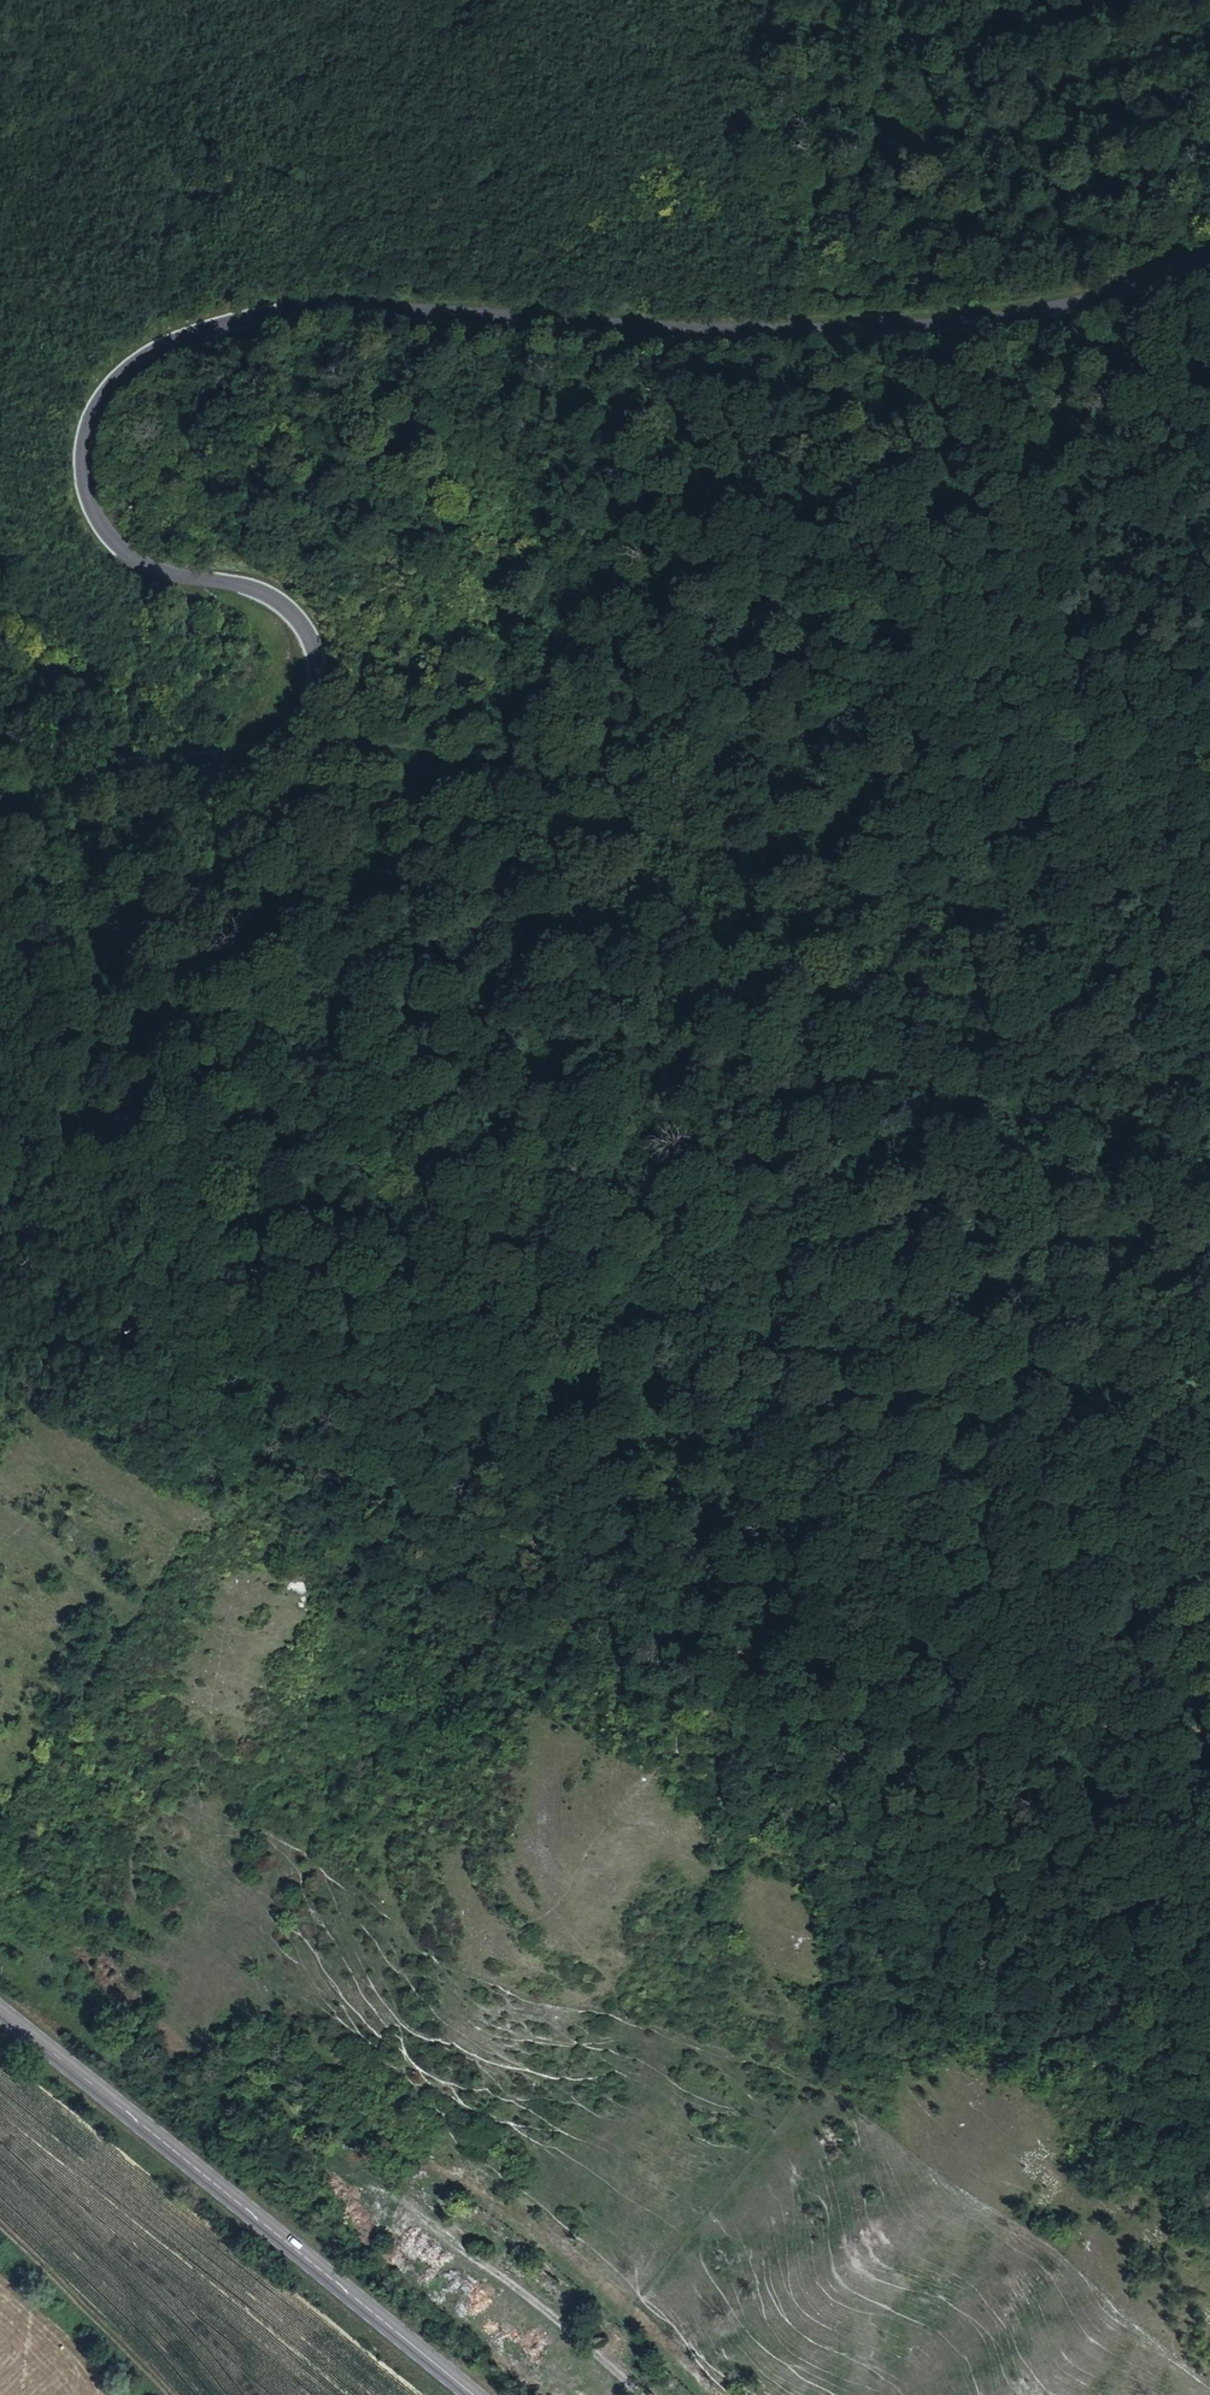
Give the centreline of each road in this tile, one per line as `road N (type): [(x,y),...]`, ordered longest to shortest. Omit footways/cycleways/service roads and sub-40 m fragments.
road 1 (tertiary): [(1209,252),(1047,311),(924,333),(325,312),(249,317),(168,342),(118,375),(93,410),(83,445),(89,499),(107,536),(133,558),(166,575),(246,586),(284,606),(313,649),(311,707),(292,731),(232,760),(0,756)]
road 2 (primary): [(476,2394),(0,2012)]

